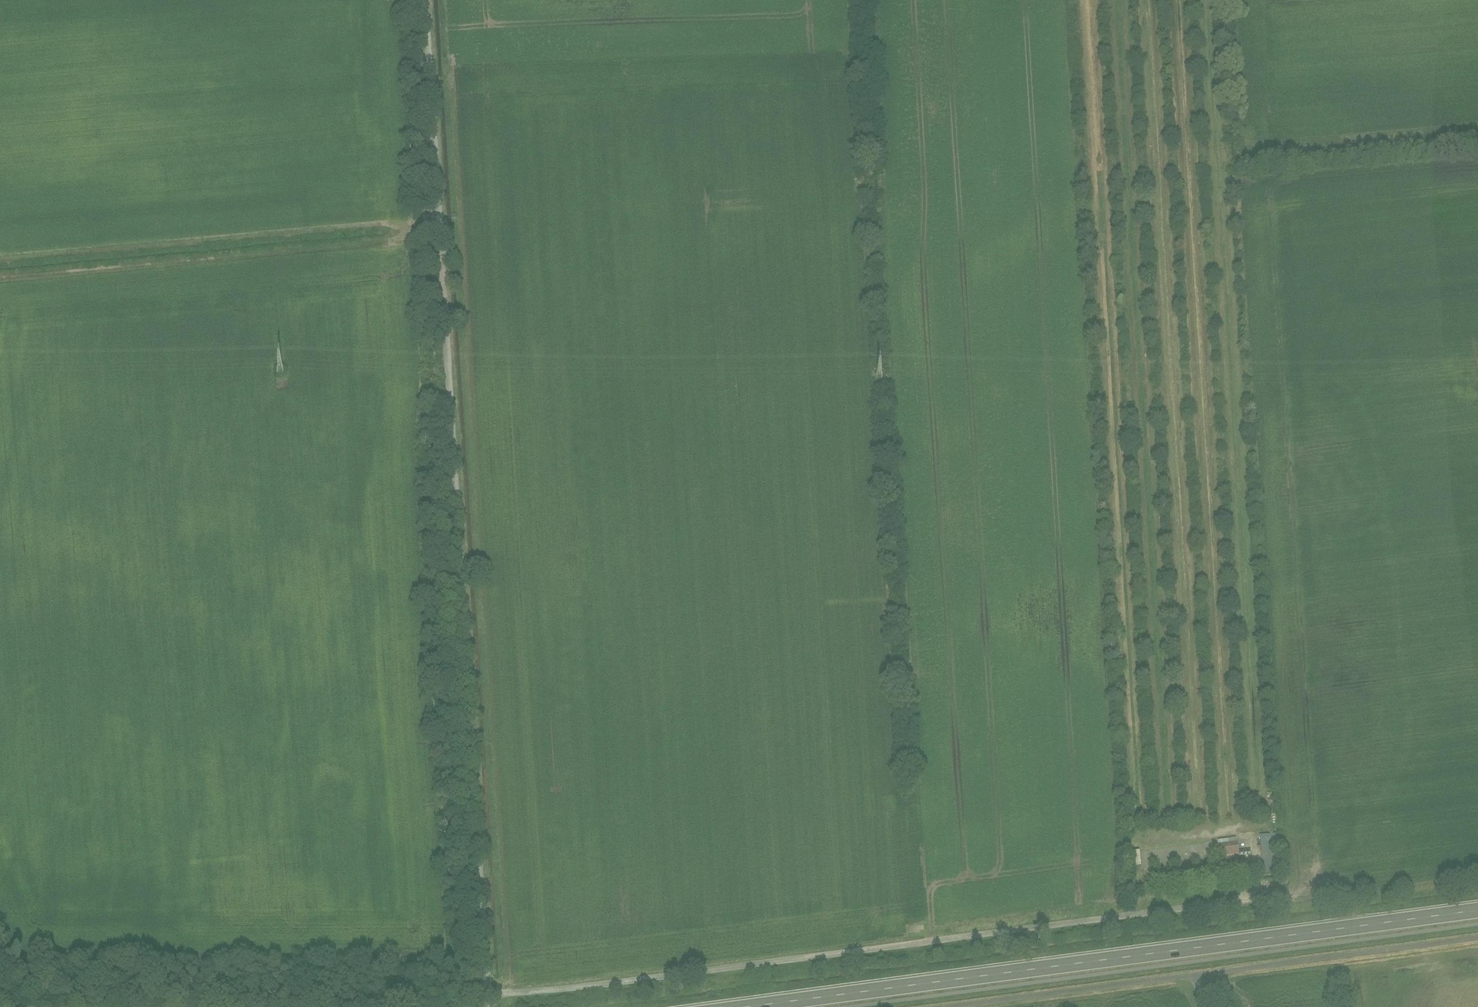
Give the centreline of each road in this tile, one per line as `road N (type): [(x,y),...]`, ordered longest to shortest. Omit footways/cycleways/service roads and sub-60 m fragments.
road 1 (primary): [(1477,912),(762,1006)]

